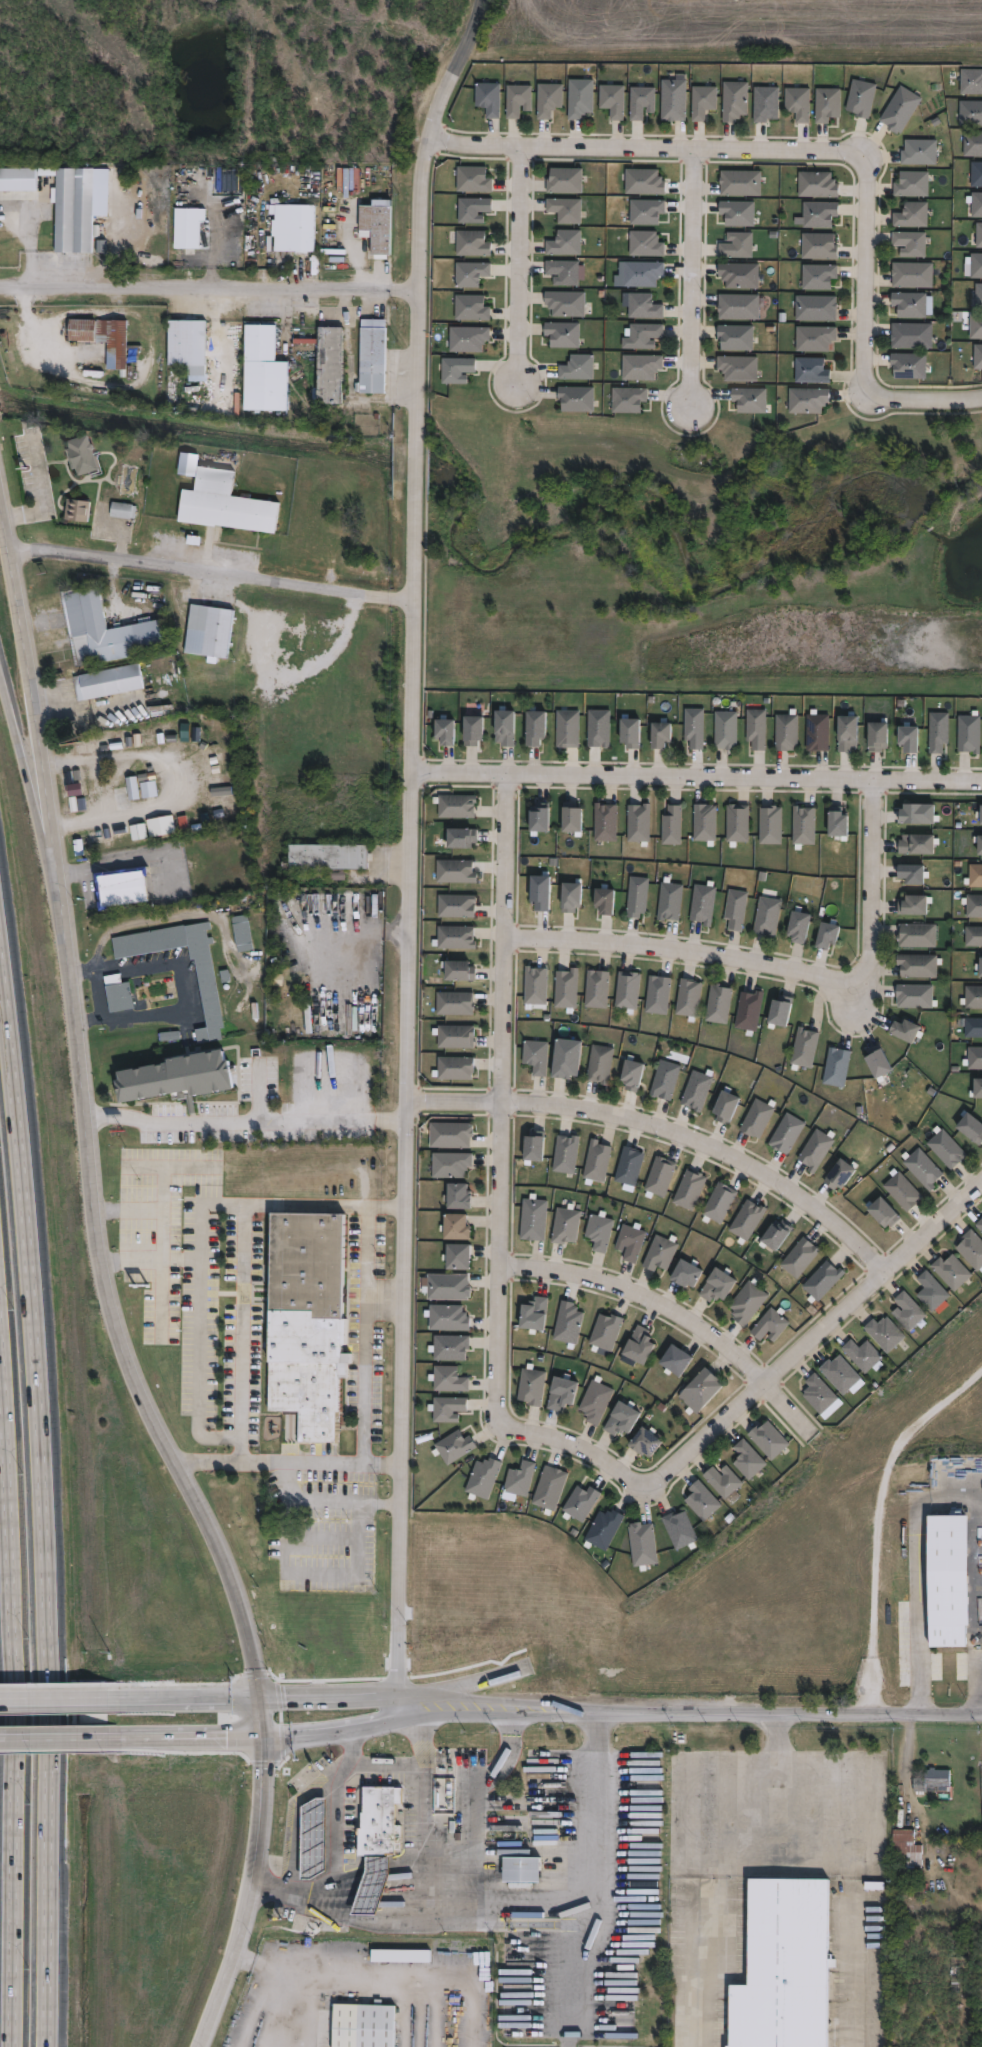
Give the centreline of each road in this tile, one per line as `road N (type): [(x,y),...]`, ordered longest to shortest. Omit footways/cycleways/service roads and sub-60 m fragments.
road 1 (tertiary): [(484,0),(431,111),(420,161),(398,1722)]
road 2 (secondary): [(202,2046),(254,1881),(264,1798),(257,1694),(208,1529),(144,1409),(100,1281),(0,520)]
road 3 (motorway): [(46,2046),(41,1481),(0,1003)]
road 4 (residential): [(425,128),(459,142),(850,150),(869,174),(872,382),(893,395),(981,394)]
road 5 (residential): [(509,773),(501,1402),(509,1419)]
road 6 (residential): [(981,1181),(657,1478),(632,1476),(588,1447),(509,1419)]
road 7 (residential): [(412,772),(981,777)]
road 8 (residential): [(508,936),(630,941),(863,973),(870,946),(870,776)]
road 9 (residential): [(406,1098),(531,1099),(664,1123),(768,1171),(819,1205),(887,1269)]
road 10 (tertiary): [(599,1710),(399,1689),(112,1697)]
road 11 (tertiary): [(115,1737),(262,1739),(442,1716),(599,1710)]
road 12 (residential): [(0,292),(416,293)]
road 13 (residential): [(5,549),(414,606)]
road 14 (tertiary): [(599,1710),(981,1711)]
road 15 (residential): [(503,1264),(595,1274),(662,1299),(739,1352),(815,1435)]
road 16 (motorway): [(9,1750),(8,2046)]
road 17 (motorway): [(0,1410),(9,1672)]
road 18 (residential): [(696,145),(693,402)]
road 19 (residential): [(523,143),(520,379)]
road 20 (motorway): [(41,815),(0,681)]

